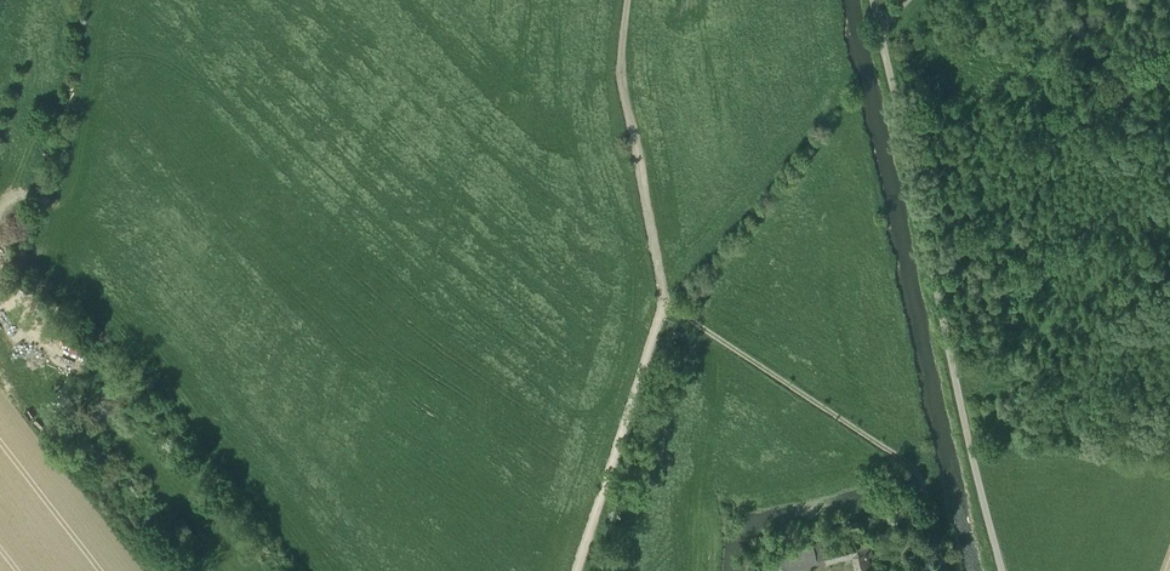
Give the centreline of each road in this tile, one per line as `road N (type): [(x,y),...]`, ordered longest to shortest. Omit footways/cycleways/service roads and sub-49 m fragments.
road 1 (track): [(625,0),(617,72),(667,304),(581,570)]
road 2 (track): [(1001,570),(884,35)]
road 3 (track): [(945,570),(921,476),(667,304)]

